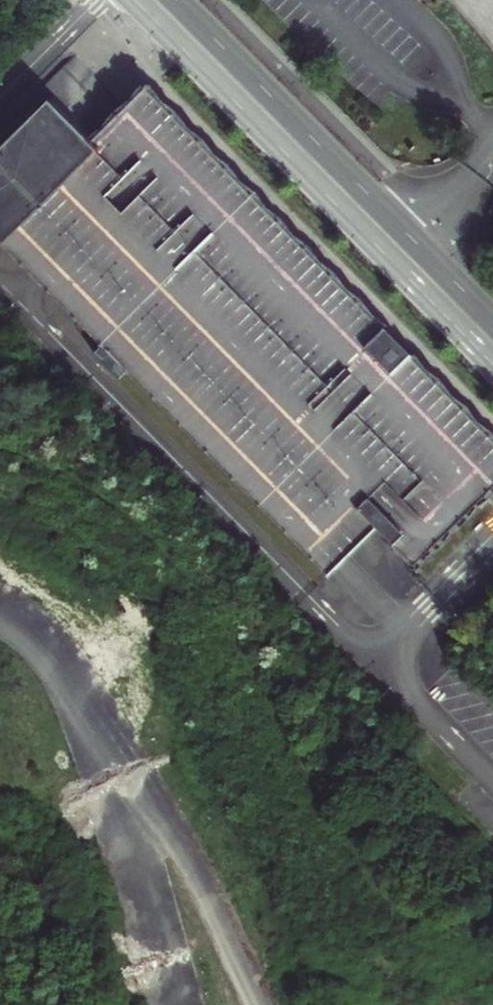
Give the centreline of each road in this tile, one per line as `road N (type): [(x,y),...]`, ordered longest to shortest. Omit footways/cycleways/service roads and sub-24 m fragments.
road 1 (secondary): [(134,0),(492,365)]
road 2 (secondary): [(492,321),(176,0)]
road 3 (track): [(0,852),(26,868),(65,1004)]

